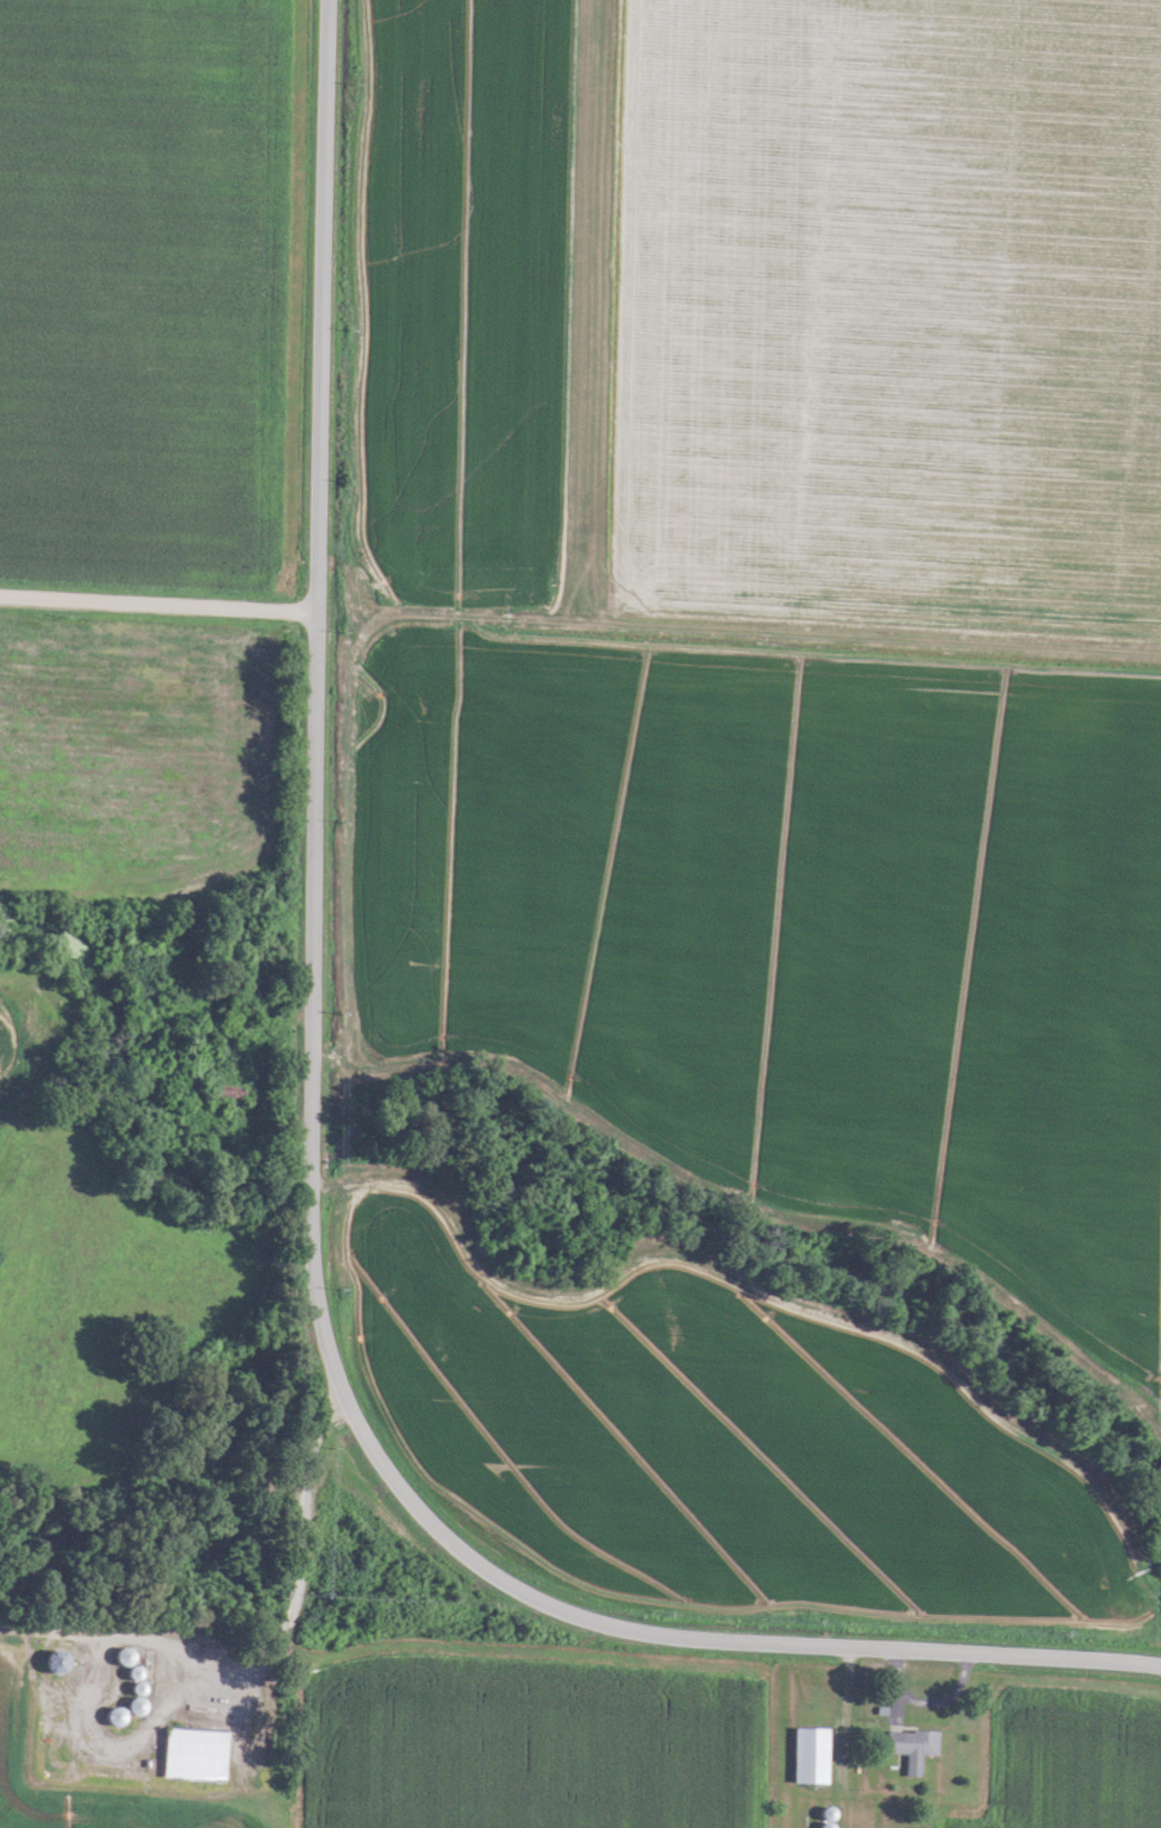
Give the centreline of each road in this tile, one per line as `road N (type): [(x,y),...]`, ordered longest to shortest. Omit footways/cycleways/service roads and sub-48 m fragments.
road 1 (tertiary): [(1160,1666),(658,1637),(573,1616),(499,1581),(424,1518),(338,1391),(313,1284),(310,1117),(327,0)]
road 2 (residential): [(316,611),(0,596)]

